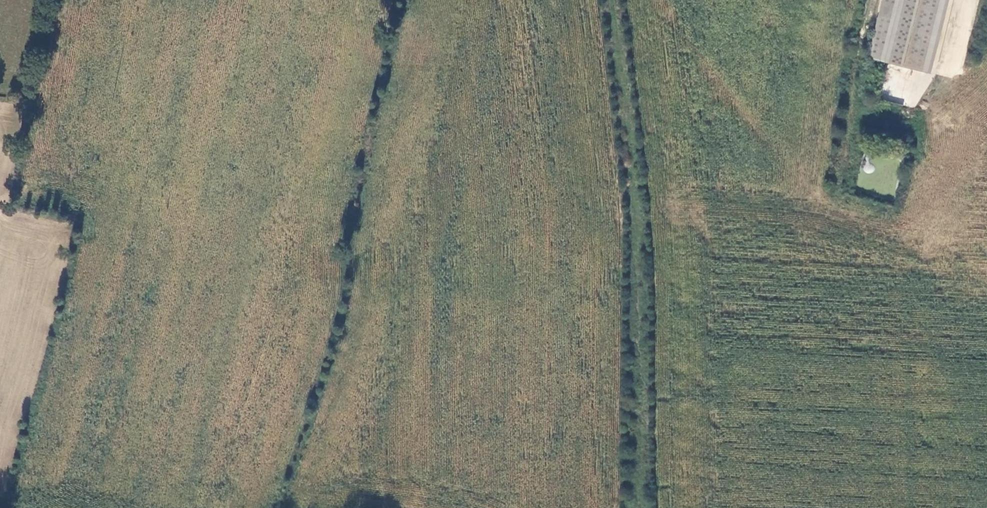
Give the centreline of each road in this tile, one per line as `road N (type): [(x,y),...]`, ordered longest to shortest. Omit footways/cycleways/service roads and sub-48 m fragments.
road 1 (track): [(615,0),(638,198),(637,507)]

